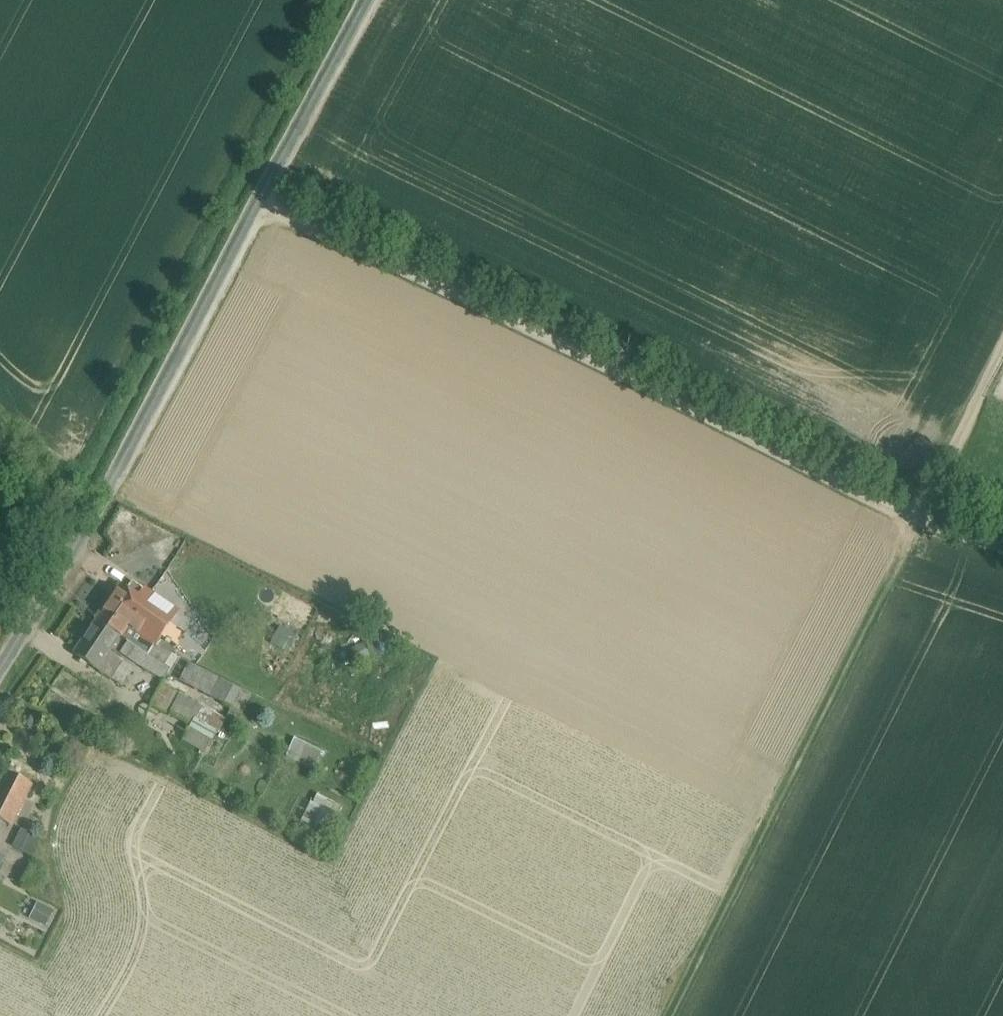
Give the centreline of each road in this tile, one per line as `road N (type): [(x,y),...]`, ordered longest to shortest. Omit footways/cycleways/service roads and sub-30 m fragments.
road 1 (track): [(271,200),(925,516),(1002,543)]
road 2 (unclassified): [(376,0),(271,200),(0,668)]
road 3 (track): [(1002,356),(672,1015)]

